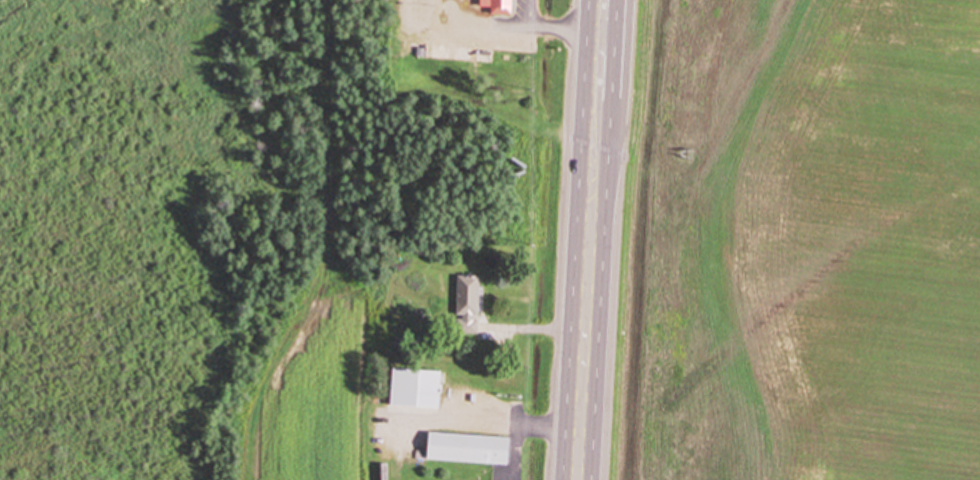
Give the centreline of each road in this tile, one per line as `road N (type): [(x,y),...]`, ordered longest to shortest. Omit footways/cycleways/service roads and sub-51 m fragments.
road 1 (primary): [(576,479),(601,0)]

